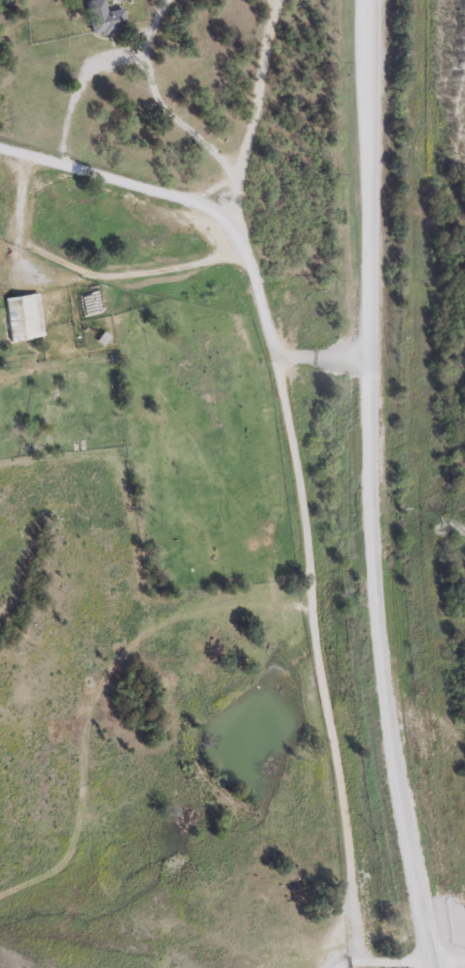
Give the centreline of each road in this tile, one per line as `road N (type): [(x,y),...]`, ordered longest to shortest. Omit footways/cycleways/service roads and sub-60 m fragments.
road 1 (secondary): [(372,0),(375,584),(395,770),(433,967)]
road 2 (residential): [(228,208),(0,143)]

